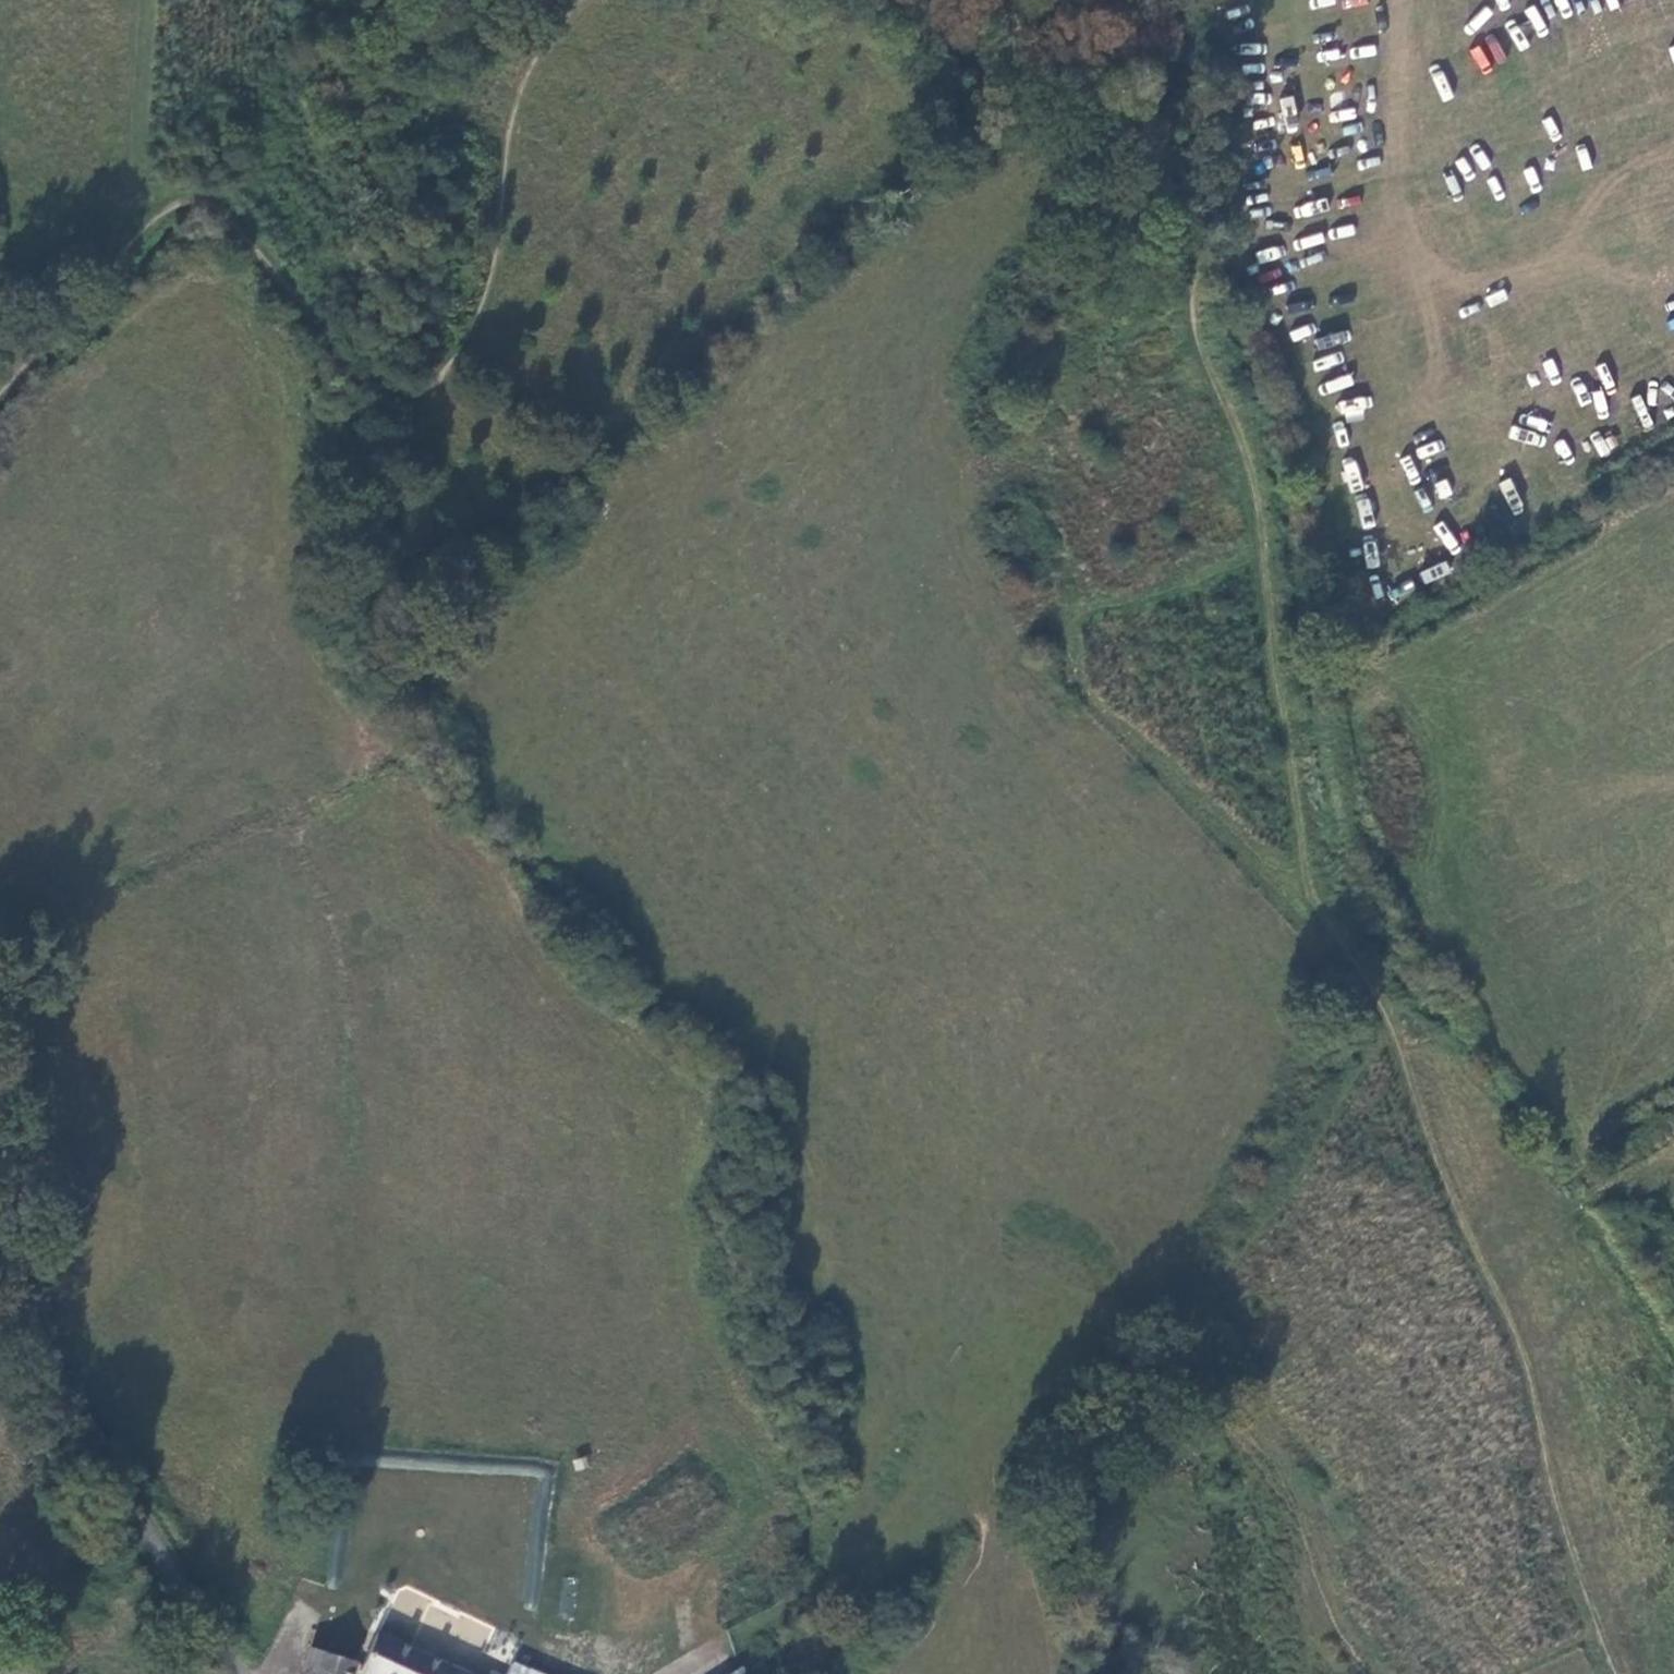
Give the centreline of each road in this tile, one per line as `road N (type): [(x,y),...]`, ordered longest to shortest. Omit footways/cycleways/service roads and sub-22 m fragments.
road 1 (track): [(582,0),(536,59),(522,95),(486,302),(455,357),(414,396),(374,381),(206,190),(180,200),(0,394)]
road 2 (unclassified): [(238,1673),(63,1409),(26,1305),(0,1157)]

